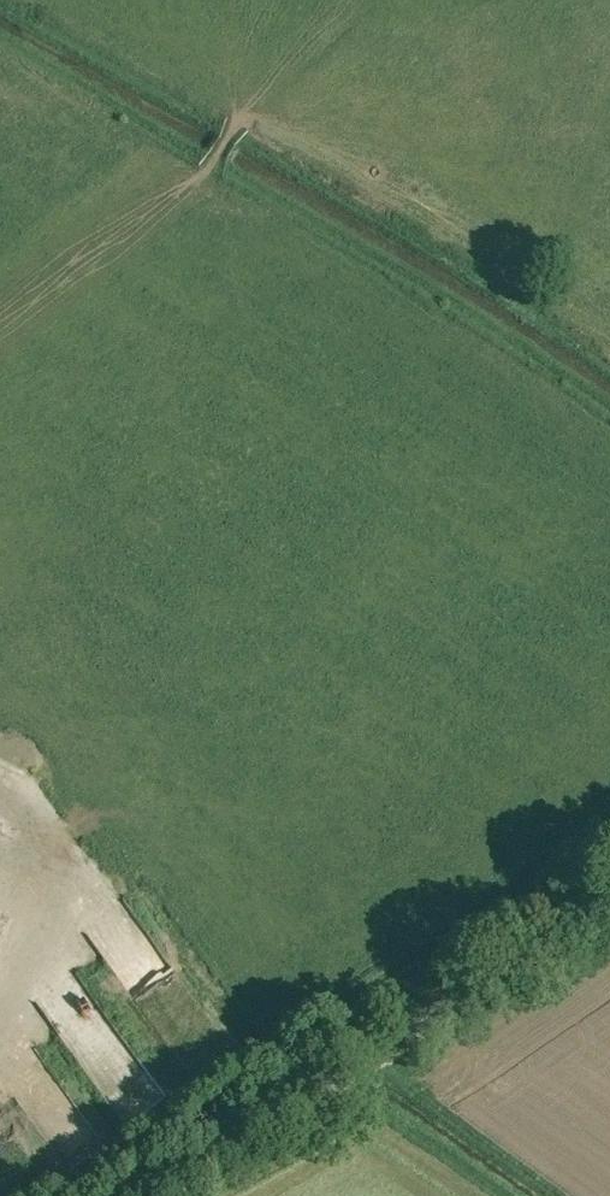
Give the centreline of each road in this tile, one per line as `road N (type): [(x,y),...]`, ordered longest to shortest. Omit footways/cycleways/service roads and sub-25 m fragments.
road 1 (unclassified): [(156,1195),(508,973),(609,899)]

